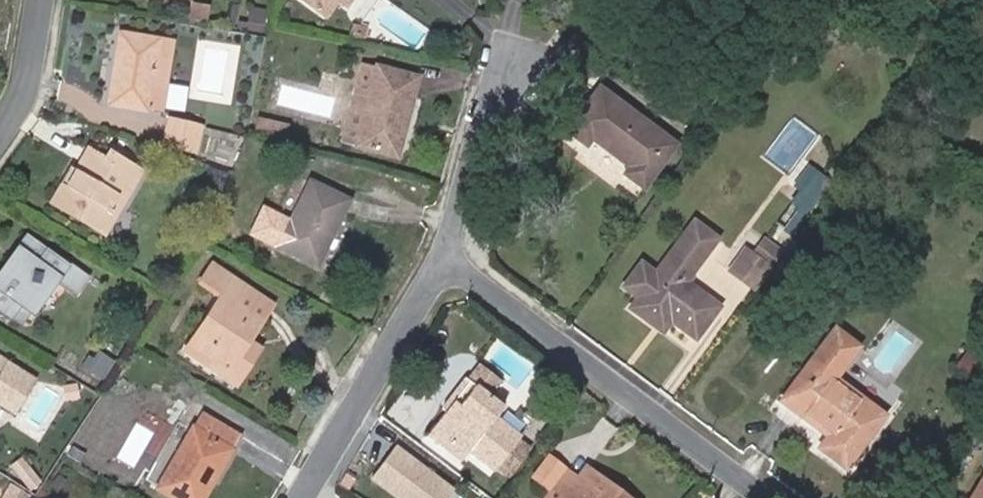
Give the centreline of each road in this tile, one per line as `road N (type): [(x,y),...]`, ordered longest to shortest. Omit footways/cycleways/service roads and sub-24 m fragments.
road 1 (residential): [(770,497),(442,258)]
road 2 (residential): [(298,497),(442,258)]
road 3 (residential): [(491,119),(512,49),(544,65),(524,124)]
road 4 (residential): [(442,258),(491,119)]
road 5 (residential): [(0,132),(27,82),(40,0)]

